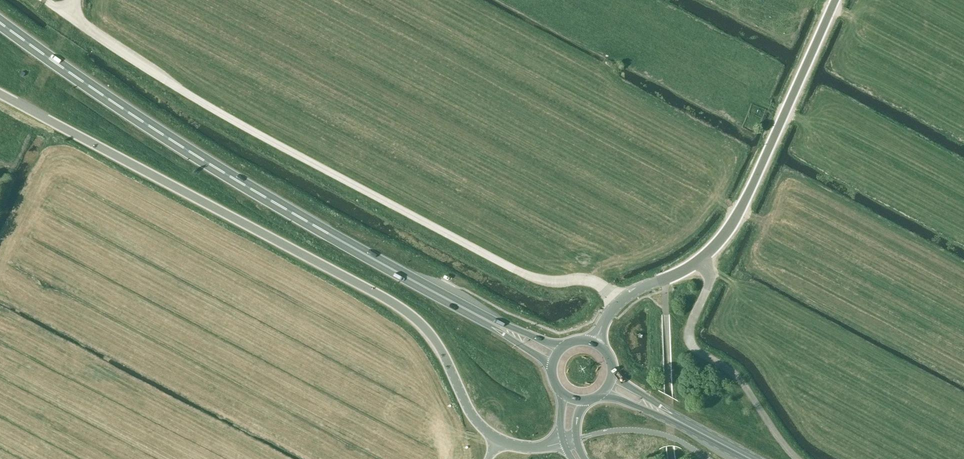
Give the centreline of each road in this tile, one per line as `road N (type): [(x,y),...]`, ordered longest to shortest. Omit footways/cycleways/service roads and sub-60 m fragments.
road 1 (unclassified): [(71,17),(179,89),(428,224),(530,277),(589,280),(619,302)]
road 2 (unclassified): [(496,438),(472,415),(431,335),(402,309),(0,95)]
road 3 (trunk): [(492,323),(248,187),(0,21)]
road 4 (unclassified): [(699,261),(739,211),(835,0)]
road 5 (unclassified): [(796,458),(739,380),(690,341),(709,282),(699,261)]

